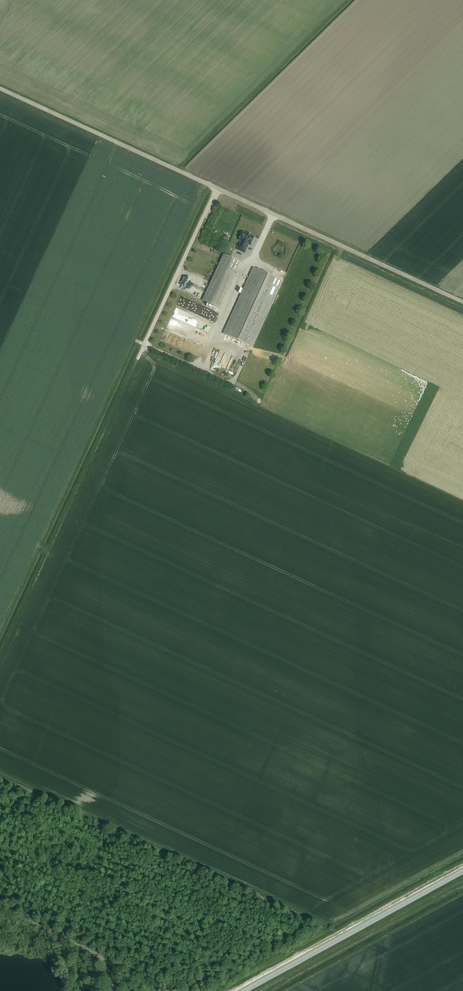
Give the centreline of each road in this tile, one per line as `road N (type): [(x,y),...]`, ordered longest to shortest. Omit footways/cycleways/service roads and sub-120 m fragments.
road 1 (unclassified): [(462,302),(0,89)]
road 2 (unclassified): [(113,990),(104,961),(0,908)]

